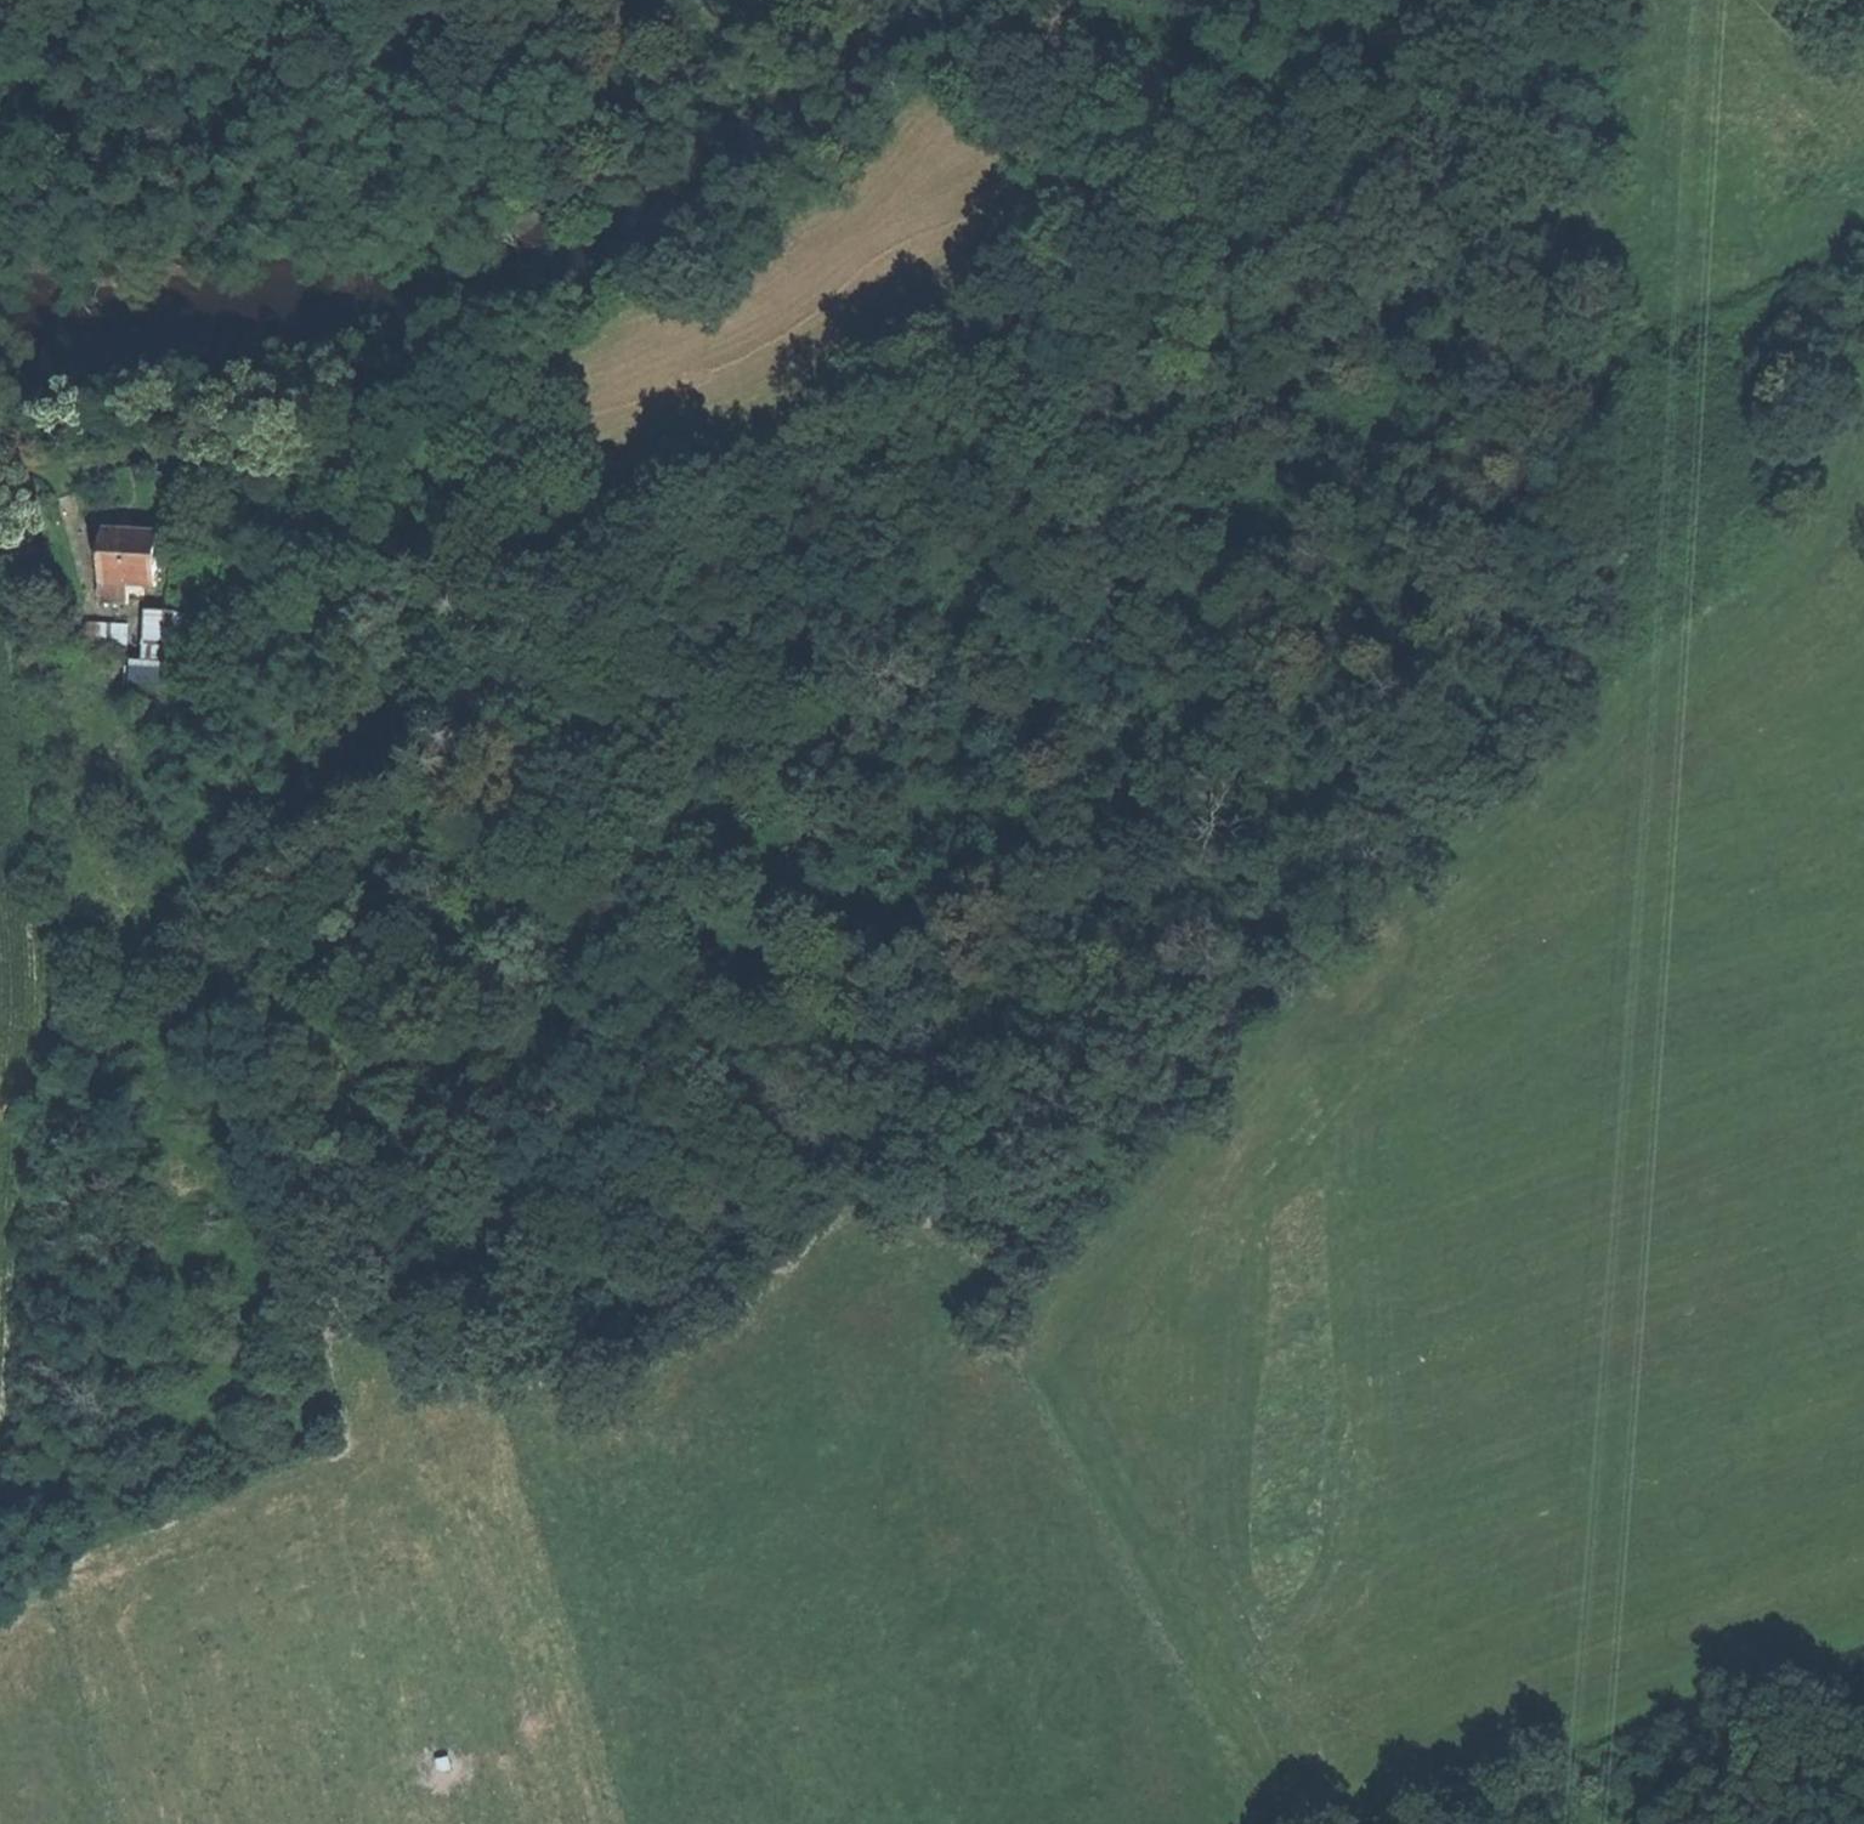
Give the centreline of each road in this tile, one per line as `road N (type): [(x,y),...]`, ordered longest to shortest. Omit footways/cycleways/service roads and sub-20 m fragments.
road 1 (track): [(0,193),(104,174),(518,37)]
road 2 (track): [(0,1562),(349,1439)]

